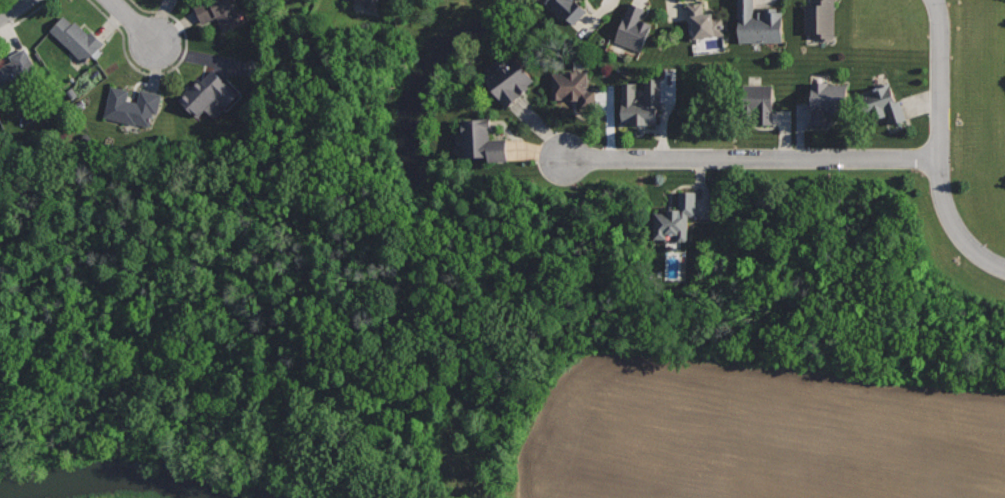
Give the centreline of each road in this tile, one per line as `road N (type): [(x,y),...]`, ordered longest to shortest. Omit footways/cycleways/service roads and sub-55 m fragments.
road 1 (residential): [(566,158),(940,159)]
road 2 (residential): [(1004,267),(966,242),(941,183),(935,0)]

